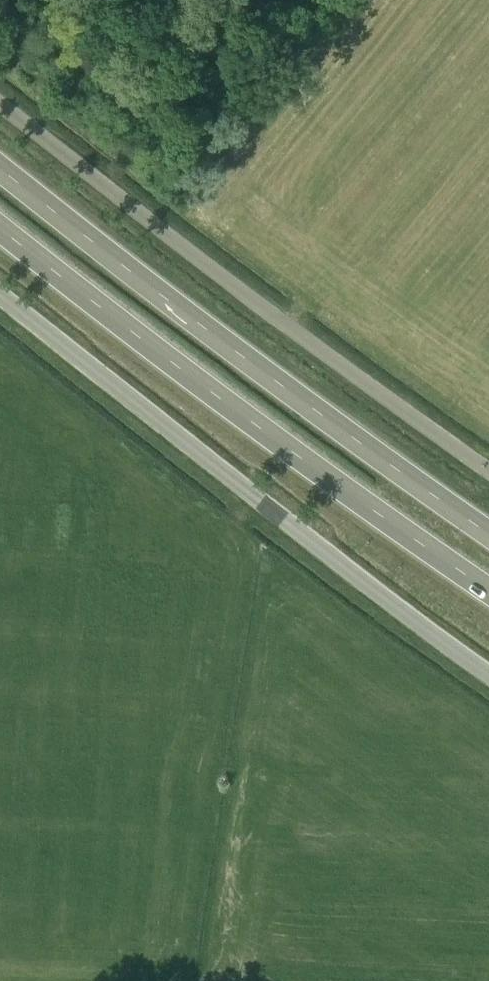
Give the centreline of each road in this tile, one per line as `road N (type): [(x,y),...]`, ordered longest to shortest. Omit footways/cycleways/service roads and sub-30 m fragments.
road 1 (tertiary): [(488,678),(0,296)]
road 2 (unclassified): [(488,463),(370,378),(0,84)]
road 3 (primary): [(488,531),(0,166)]
road 4 (primary): [(0,229),(488,593)]

